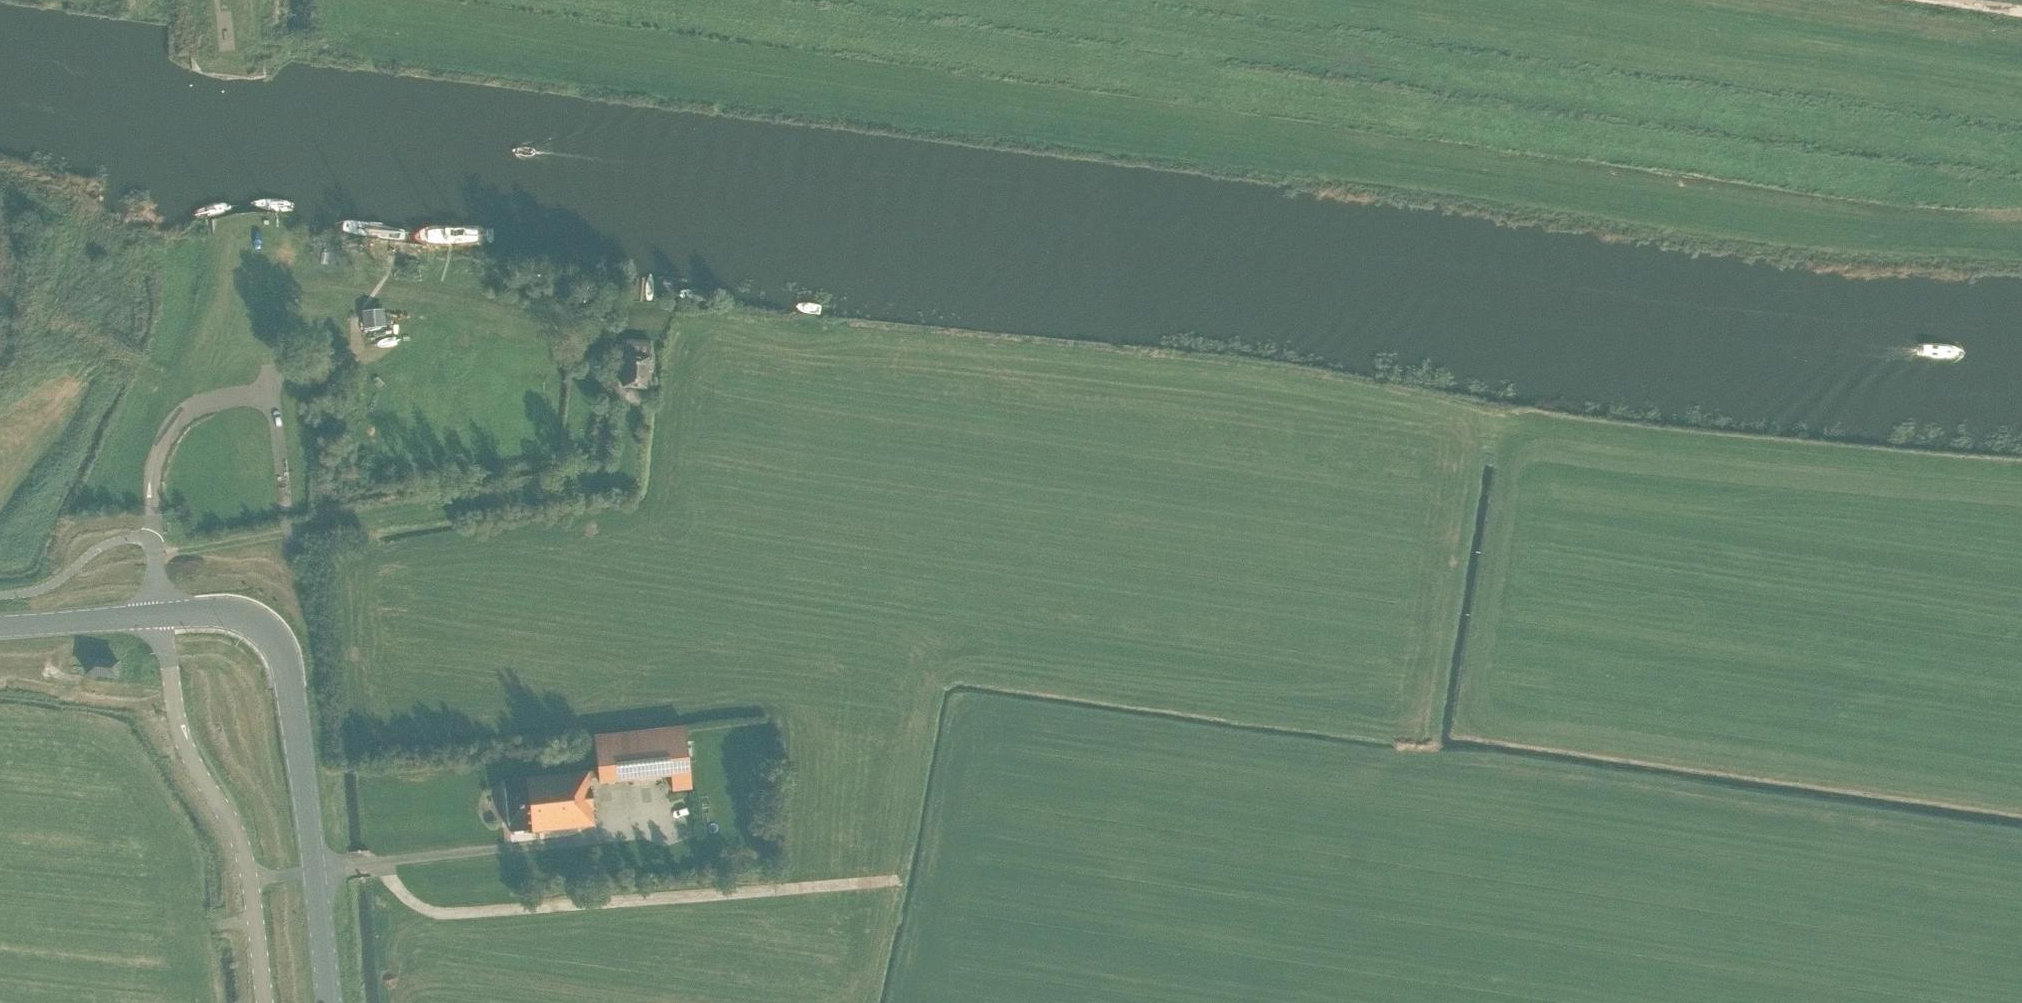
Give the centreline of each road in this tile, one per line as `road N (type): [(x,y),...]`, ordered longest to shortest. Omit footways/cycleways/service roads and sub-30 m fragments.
road 1 (track): [(896,879),(447,913),(397,887),(384,861)]
road 2 (primary): [(314,871),(283,656),(257,623),(208,612)]
road 3 (unclassified): [(249,879),(234,826),(179,726),(159,615)]
road 4 (primary): [(159,615),(0,626)]
road 5 (primary): [(329,1002),(314,871)]
road 6 (unclassified): [(265,1002),(249,879)]

